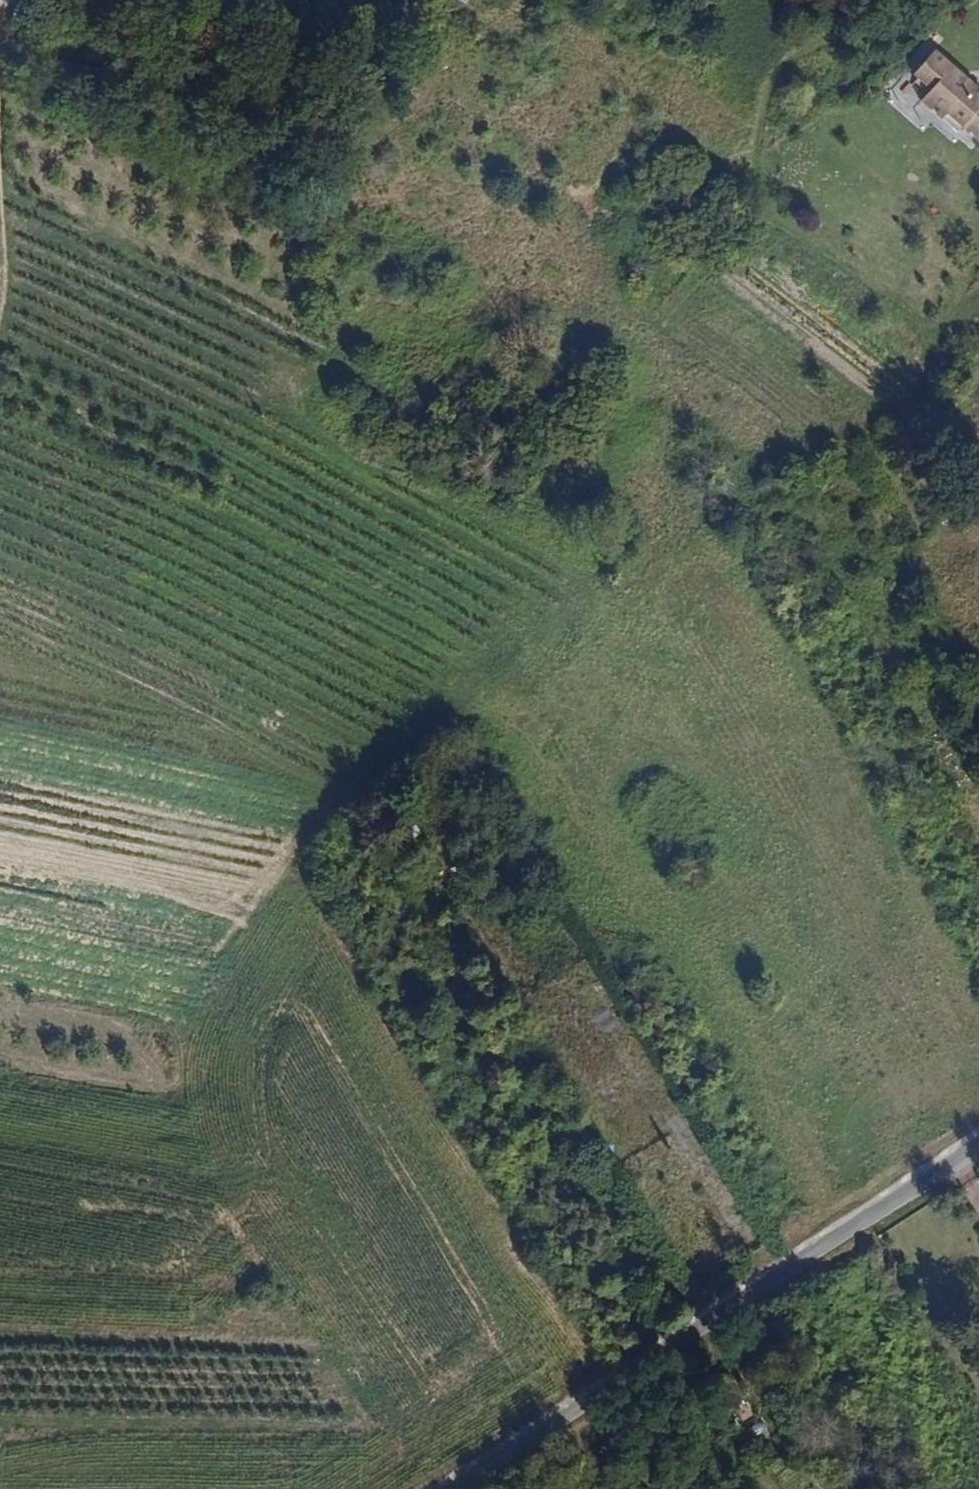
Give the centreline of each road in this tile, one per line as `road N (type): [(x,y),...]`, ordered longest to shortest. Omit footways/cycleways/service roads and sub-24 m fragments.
road 1 (tertiary): [(978,1149),(452,1488)]

